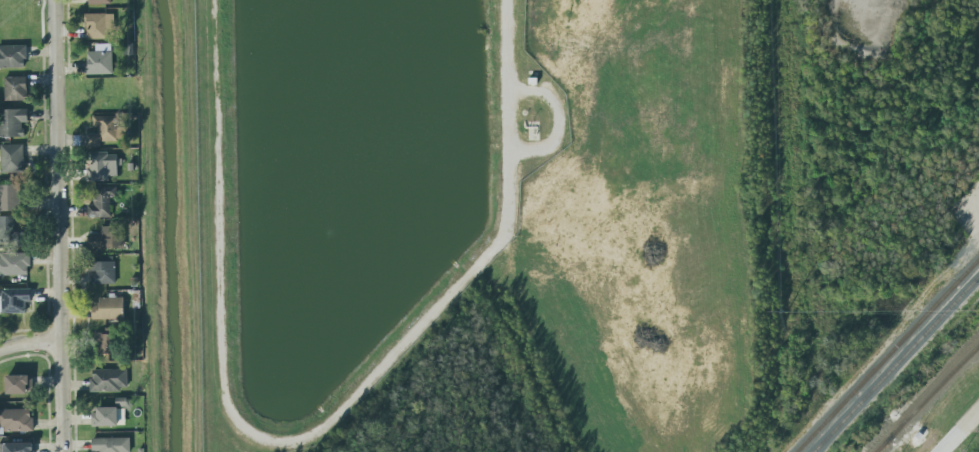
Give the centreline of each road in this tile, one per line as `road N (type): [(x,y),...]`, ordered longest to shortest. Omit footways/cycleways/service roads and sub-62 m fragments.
road 1 (residential): [(67,451),(58,0)]

